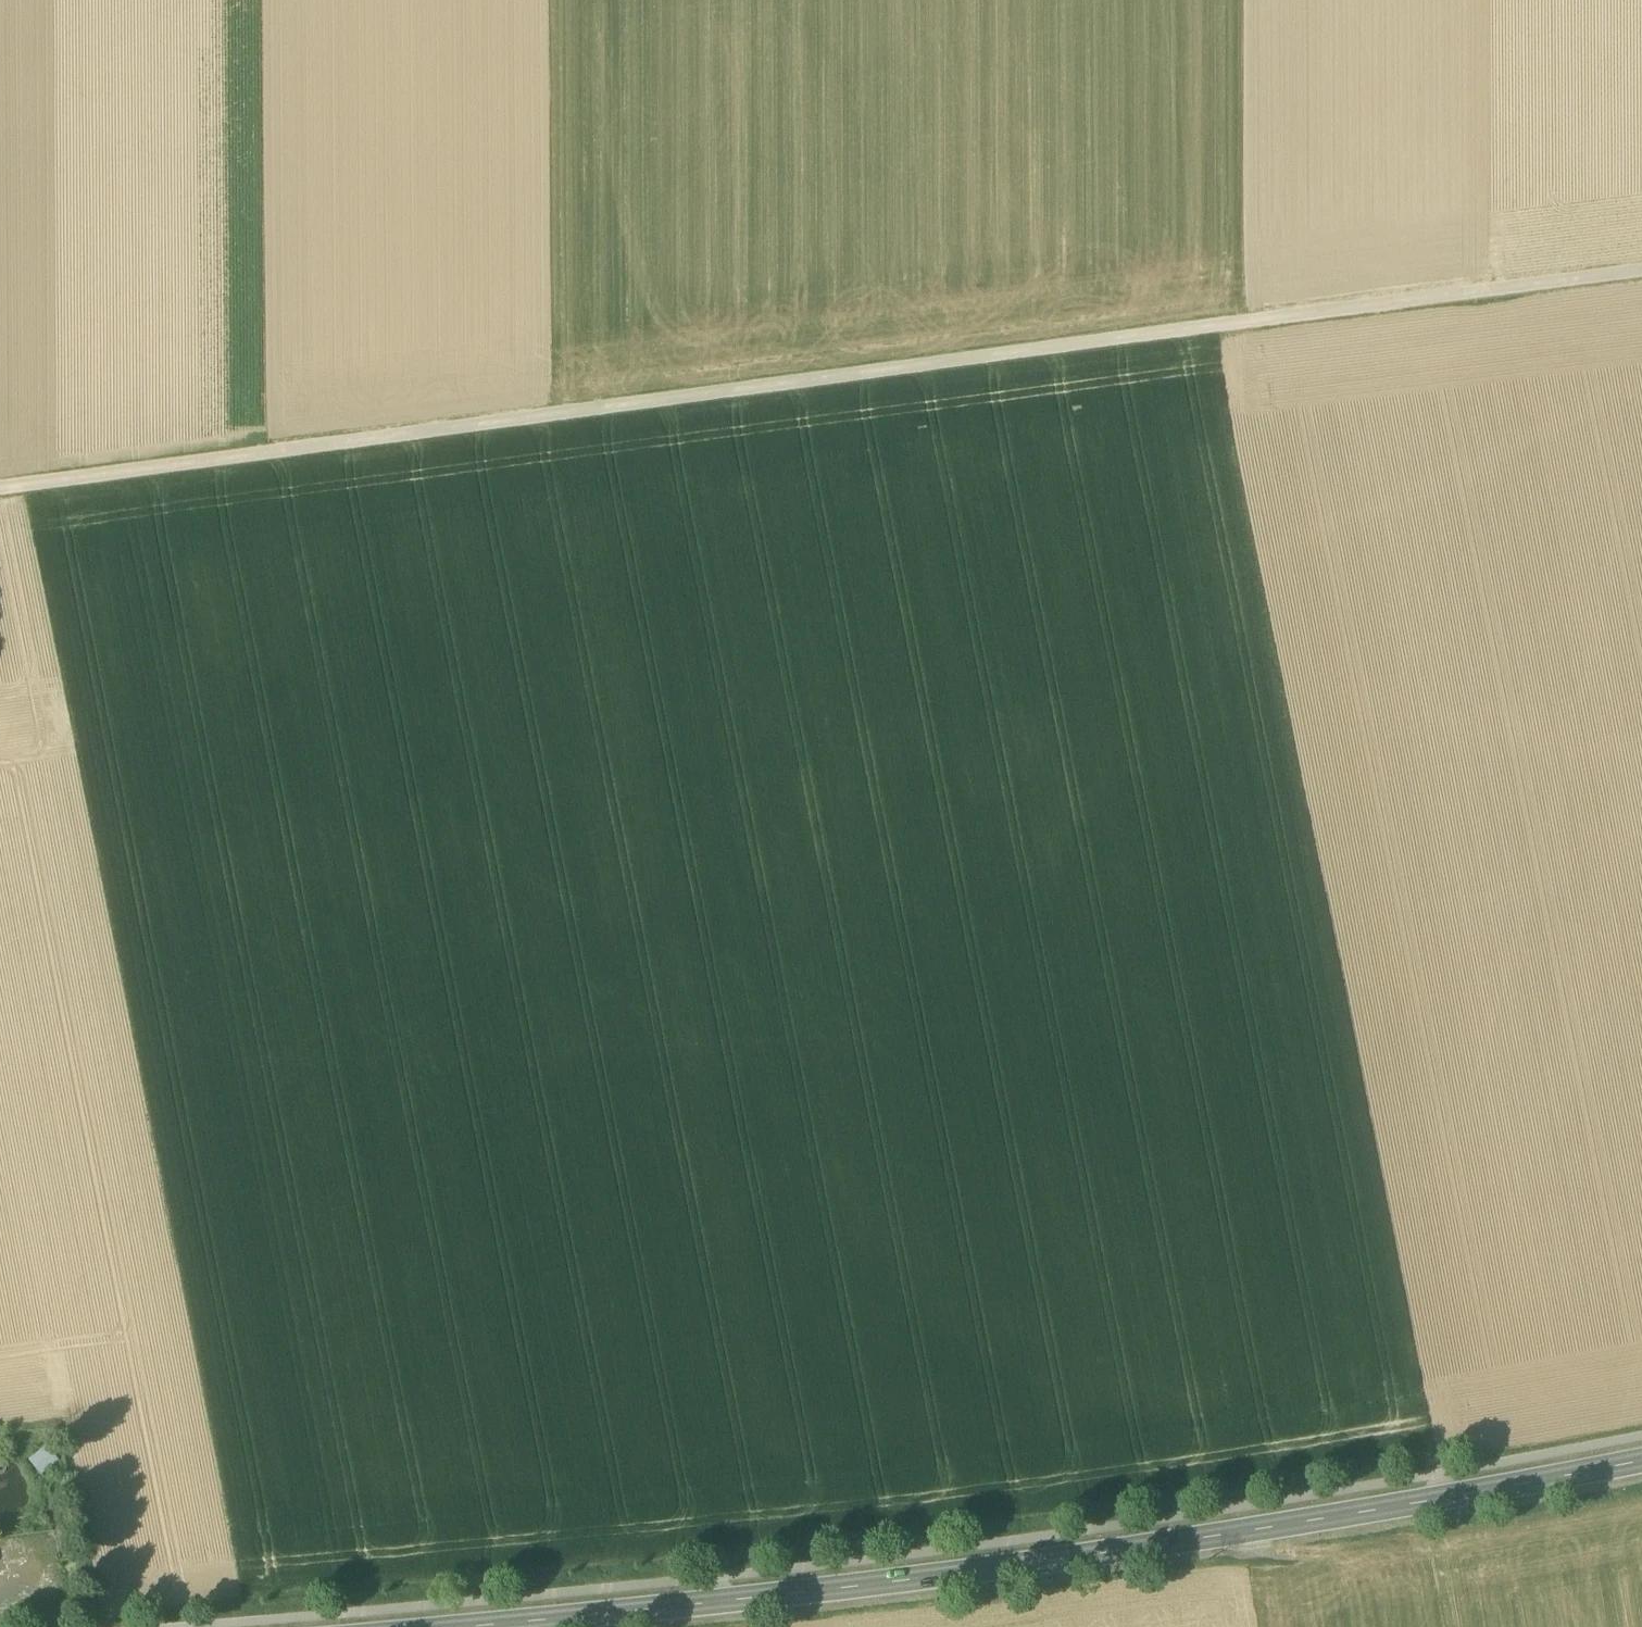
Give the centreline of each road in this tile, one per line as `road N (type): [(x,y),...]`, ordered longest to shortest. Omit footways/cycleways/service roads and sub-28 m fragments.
road 1 (track): [(1641,269),(0,488)]
road 2 (secondary): [(1641,1461),(1078,1558),(467,1626)]

